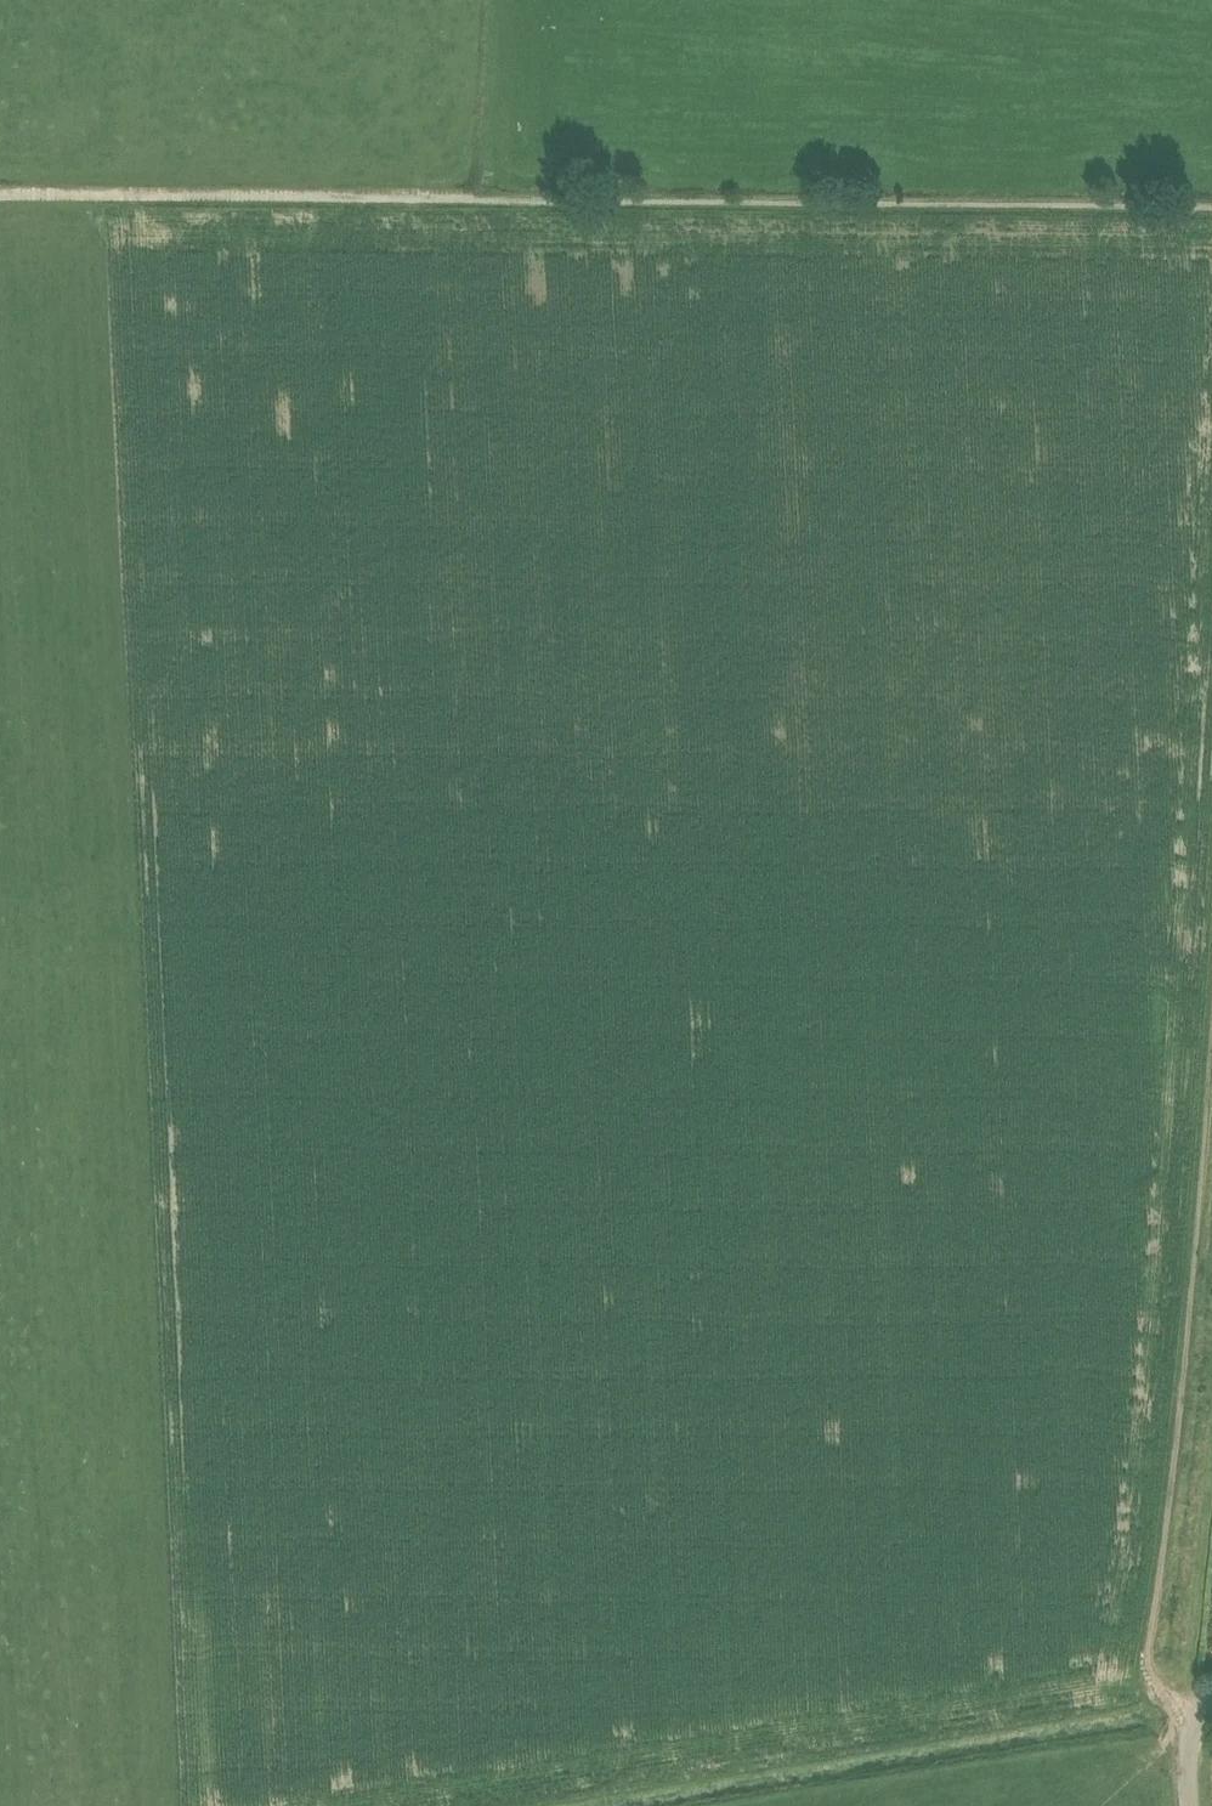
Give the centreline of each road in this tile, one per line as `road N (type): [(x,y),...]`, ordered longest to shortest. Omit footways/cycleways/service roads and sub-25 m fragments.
road 1 (track): [(0,190),(1211,202)]
road 2 (track): [(1195,1721),(1188,1656),(1211,1427)]

